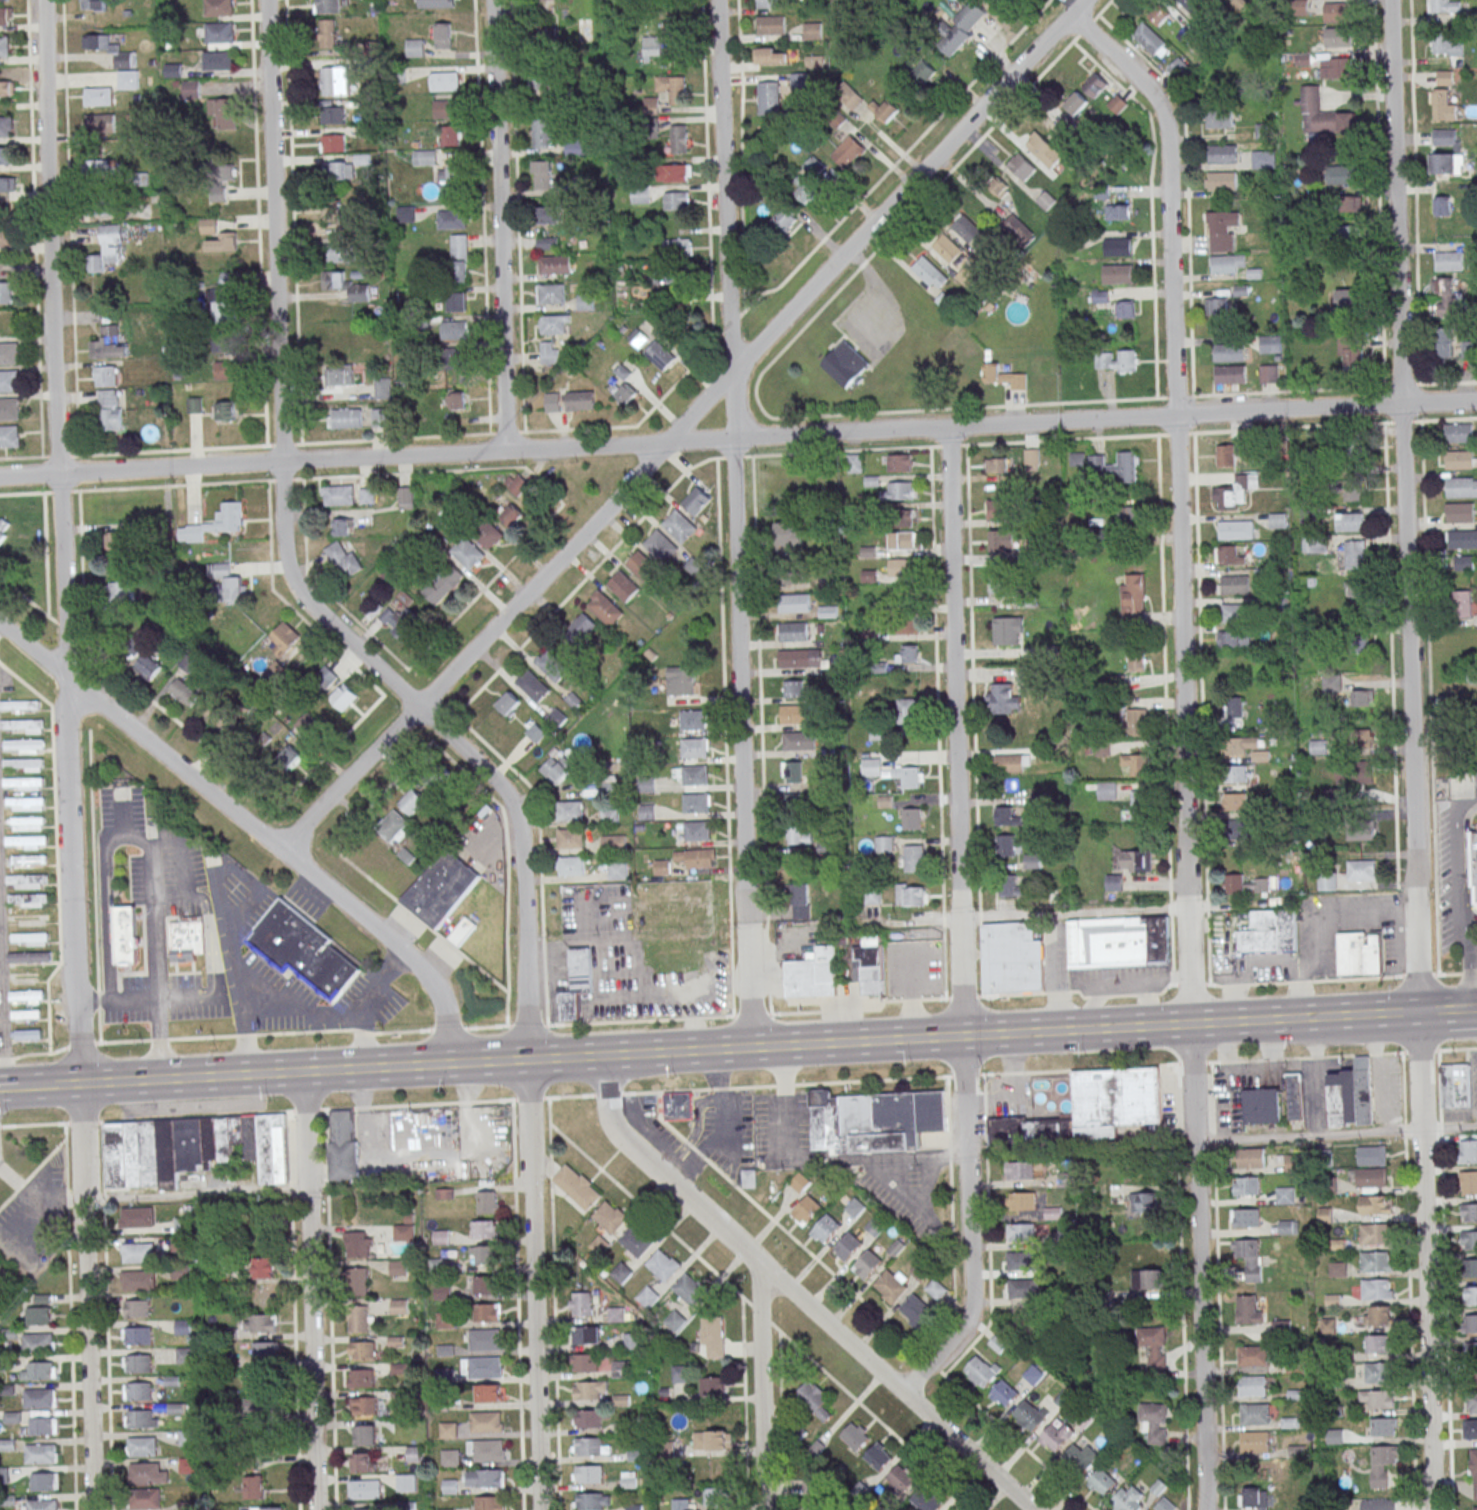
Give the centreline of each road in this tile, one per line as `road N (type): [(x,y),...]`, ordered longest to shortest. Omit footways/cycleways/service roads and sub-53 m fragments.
road 1 (residential): [(1204,1509),(1168,139),(1145,84),(1070,14)]
road 2 (residential): [(94,1509),(42,0)]
road 3 (residential): [(1433,1509),(1390,0)]
road 4 (residential): [(1476,400),(0,477)]
road 5 (residential): [(1083,0),(279,849)]
road 6 (secondary): [(67,1085),(1191,1024)]
road 7 (residential): [(752,1048),(717,0)]
road 8 (residential): [(540,1509),(522,833),(505,792),(417,705)]
road 9 (residential): [(417,705),(309,604),(288,568),(267,0)]
road 10 (residential): [(447,1064),(444,1006),(422,966),(0,624)]
road 11 (residential): [(1034,1509),(614,1130),(606,1057)]
road 12 (residential): [(902,1392),(964,1328),(973,1308),(961,918)]
road 13 (residential): [(961,918),(947,427)]
road 14 (residential): [(504,450),(493,0)]
road 15 (residential): [(316,1509),(305,1072)]
road 16 (residential): [(764,1509),(759,1263)]
road 17 (secondary): [(1191,1024),(1419,1012)]
road 18 (residential): [(961,918),(1188,907)]
road 19 (residential): [(85,1199),(308,1189)]

